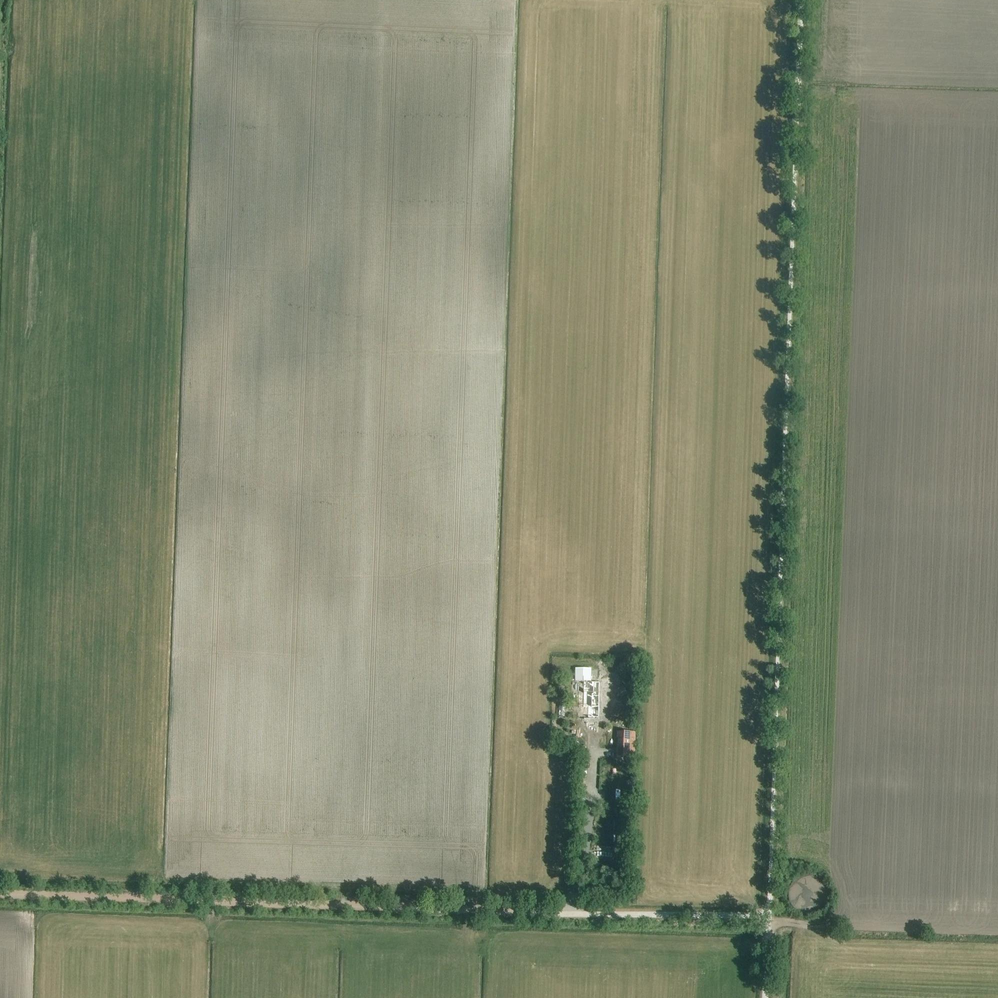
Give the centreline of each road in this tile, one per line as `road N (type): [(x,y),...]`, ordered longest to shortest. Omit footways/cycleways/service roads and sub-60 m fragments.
road 1 (track): [(0,895),(558,914)]
road 2 (unclassified): [(558,914),(768,916),(766,997)]
road 3 (track): [(803,0),(799,123)]

